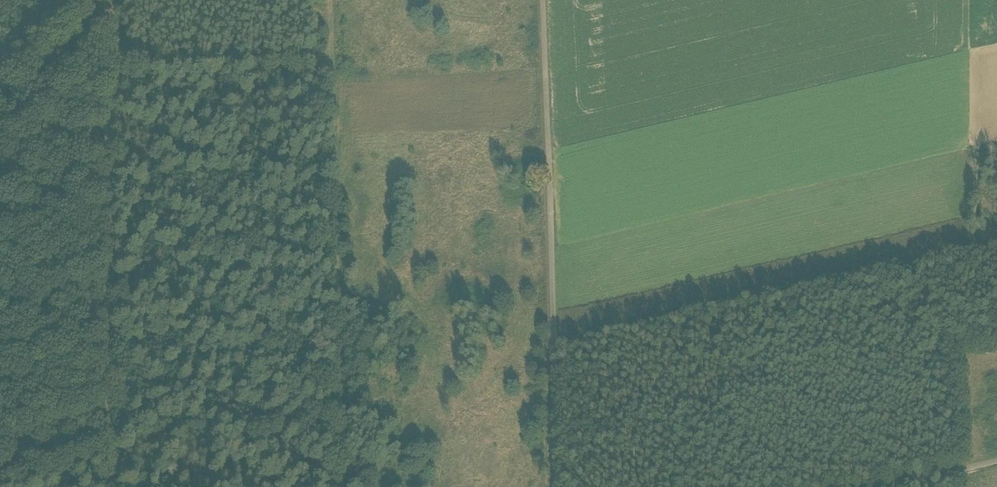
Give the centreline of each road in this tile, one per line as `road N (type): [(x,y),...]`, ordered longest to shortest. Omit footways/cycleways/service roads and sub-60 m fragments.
road 1 (unclassified): [(556,486),(543,0)]
road 2 (track): [(340,486),(331,48)]
road 3 (track): [(106,175),(114,486)]
road 4 (unclassified): [(877,486),(996,461)]

